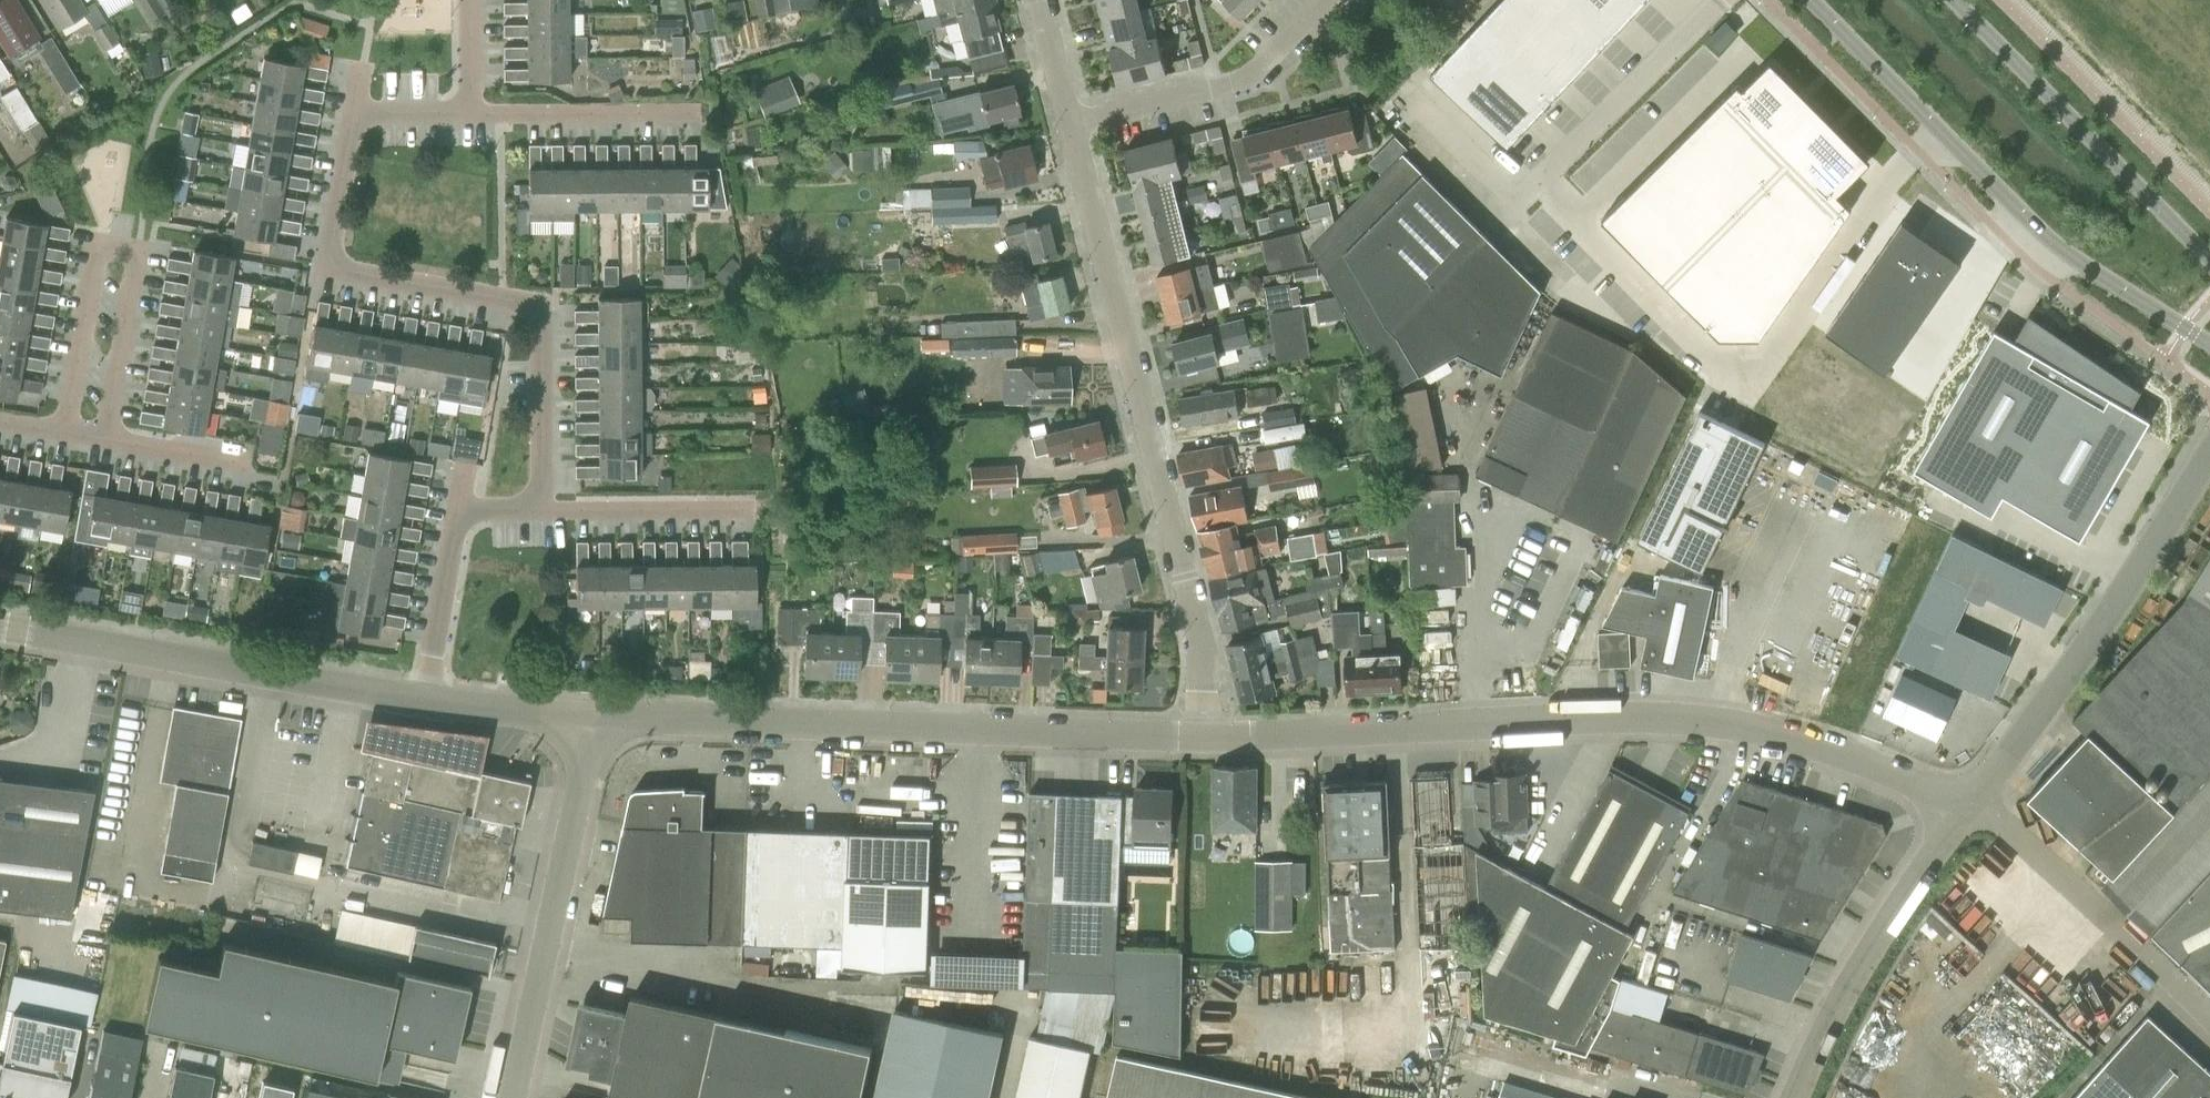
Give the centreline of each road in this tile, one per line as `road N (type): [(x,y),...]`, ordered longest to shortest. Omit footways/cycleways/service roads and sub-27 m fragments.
road 1 (residential): [(1967,804),(1774,731),(1662,717),(1220,733)]
road 2 (residential): [(543,508),(539,319),(530,305),(340,268),(331,254),(354,114),(473,113)]
road 3 (residential): [(1220,733),(1070,123)]
road 4 (residential): [(1220,733),(596,716)]
road 5 (tertiary): [(1810,0),(2048,239),(2209,345)]
road 6 (residential): [(425,697),(0,629)]
road 7 (residential): [(1967,804),(2125,594),(2209,452)]
road 8 (residential): [(65,434),(100,243),(137,250),(105,441)]
road 9 (residential): [(514,1097),(596,716)]
road 10 (tertiary): [(2209,261),(1954,0)]
road 11 (unclassified): [(1801,1097),(1829,1030),(1967,804)]
road 12 (residential): [(2209,1017),(2026,841),(1967,804)]
road 13 (residential): [(1070,123),(1251,79),(1333,0)]
road 14 (residential): [(425,697),(458,509),(543,508)]
road 15 (residential): [(473,113),(696,113)]
road 16 (residential): [(747,507),(543,508)]
road 17 (residential): [(596,716),(425,697)]
road 18 (residential): [(244,464),(105,441)]
road 19 (residential): [(1070,123),(1041,0)]

